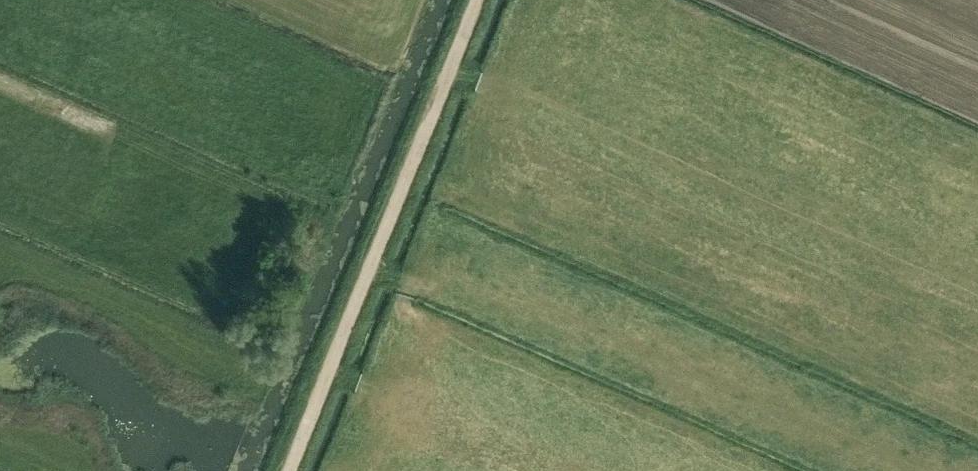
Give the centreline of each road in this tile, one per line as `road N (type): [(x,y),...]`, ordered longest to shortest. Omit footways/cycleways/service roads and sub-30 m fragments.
road 1 (unclassified): [(286,470),(478,0)]

